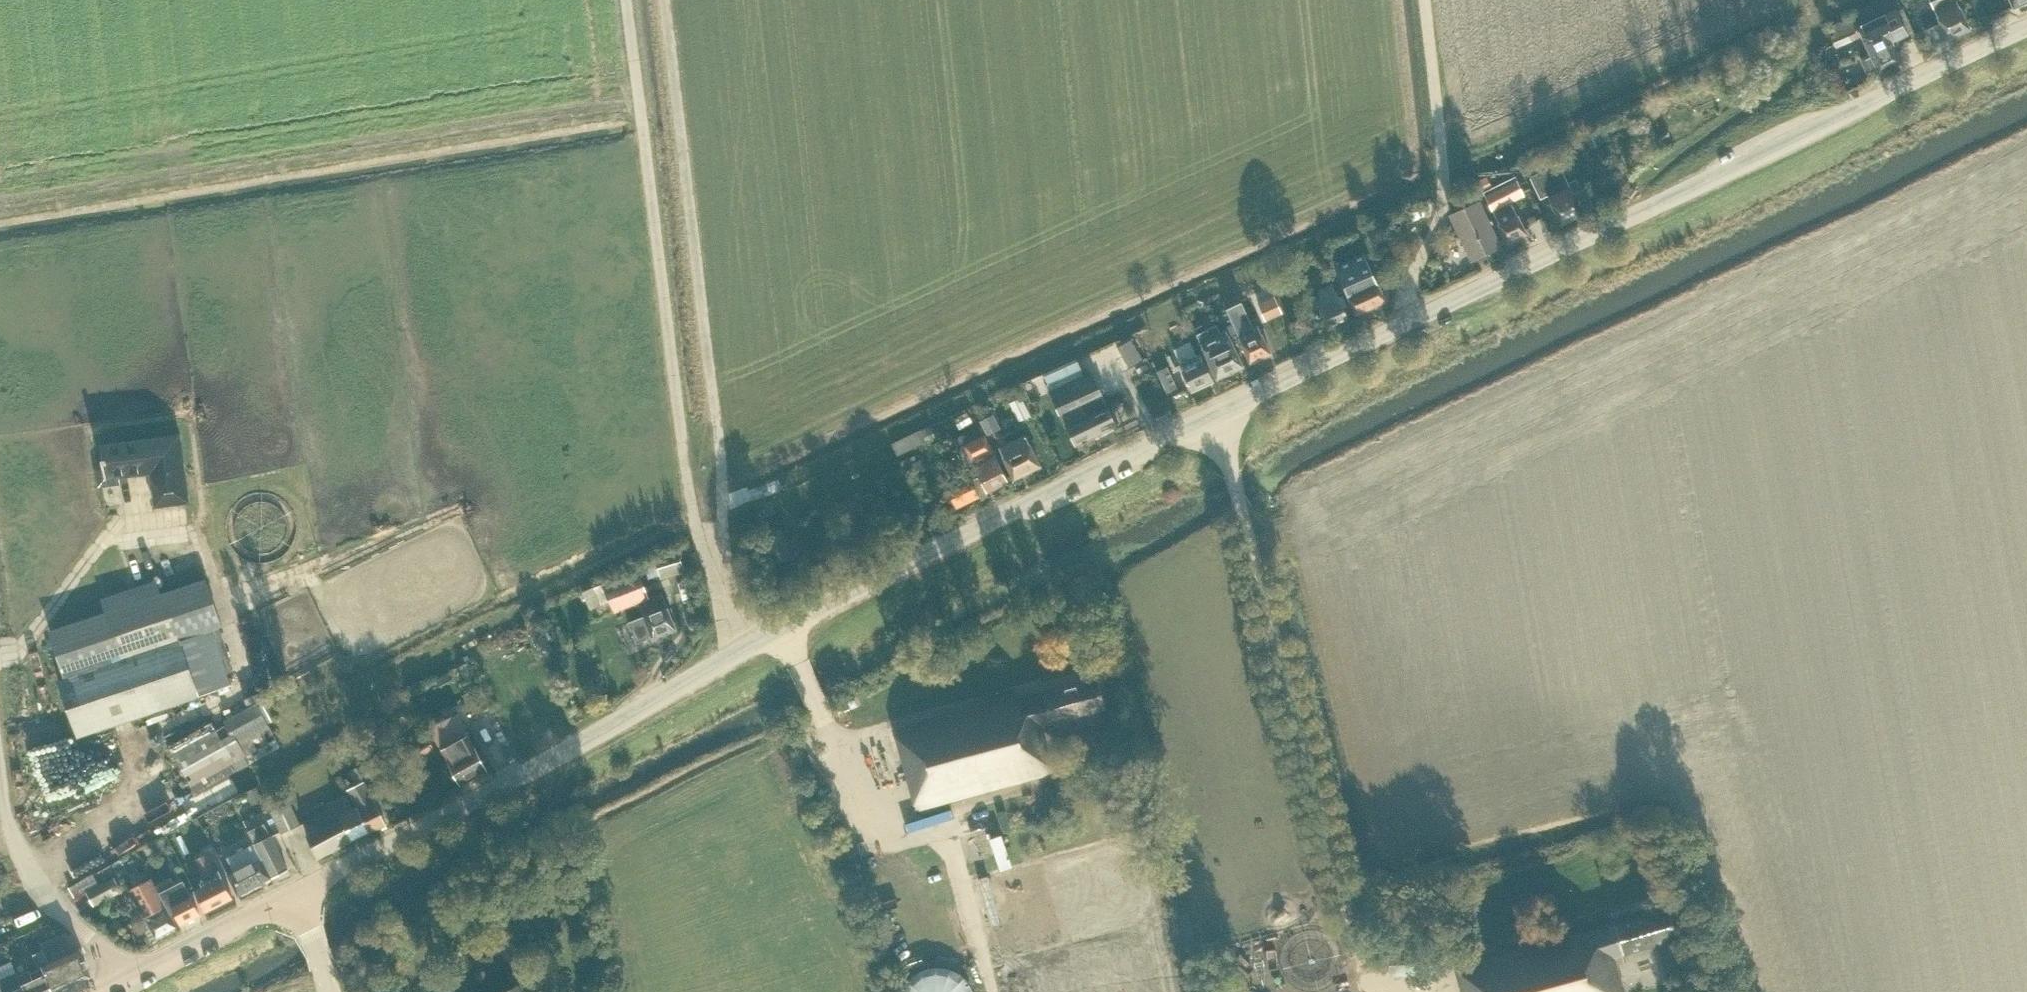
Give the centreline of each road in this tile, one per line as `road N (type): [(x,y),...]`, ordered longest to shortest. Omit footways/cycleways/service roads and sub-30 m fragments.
road 1 (tertiary): [(291,894),(779,628),(1017,508),(2026,29)]
road 2 (unclassified): [(119,984),(98,945),(58,909),(23,854),(0,760)]
road 3 (tertiary): [(119,984),(291,894)]

